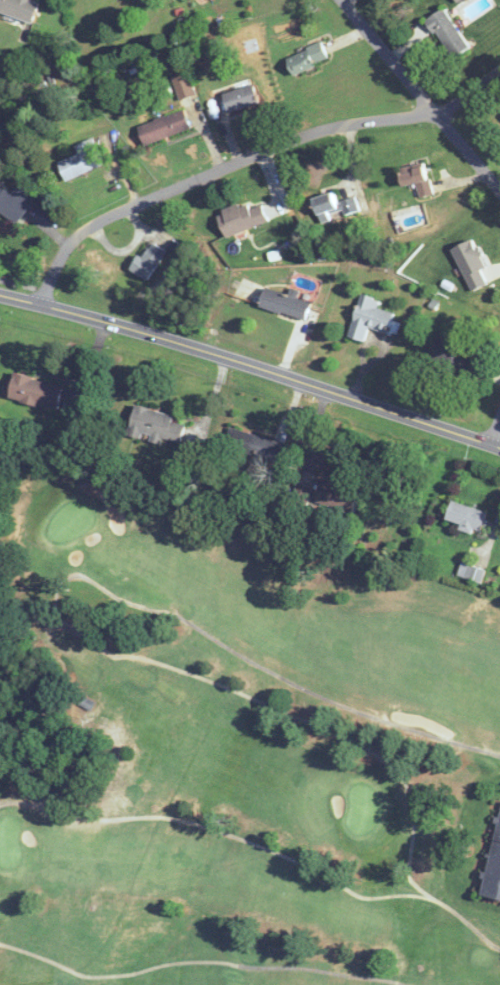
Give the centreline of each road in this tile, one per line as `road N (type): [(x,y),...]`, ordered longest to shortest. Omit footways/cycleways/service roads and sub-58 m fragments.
road 1 (tertiary): [(499,448),(0,296)]
road 2 (residential): [(38,305),(55,264),(95,221),(320,131),(436,112)]
road 3 (residential): [(499,190),(344,0)]

